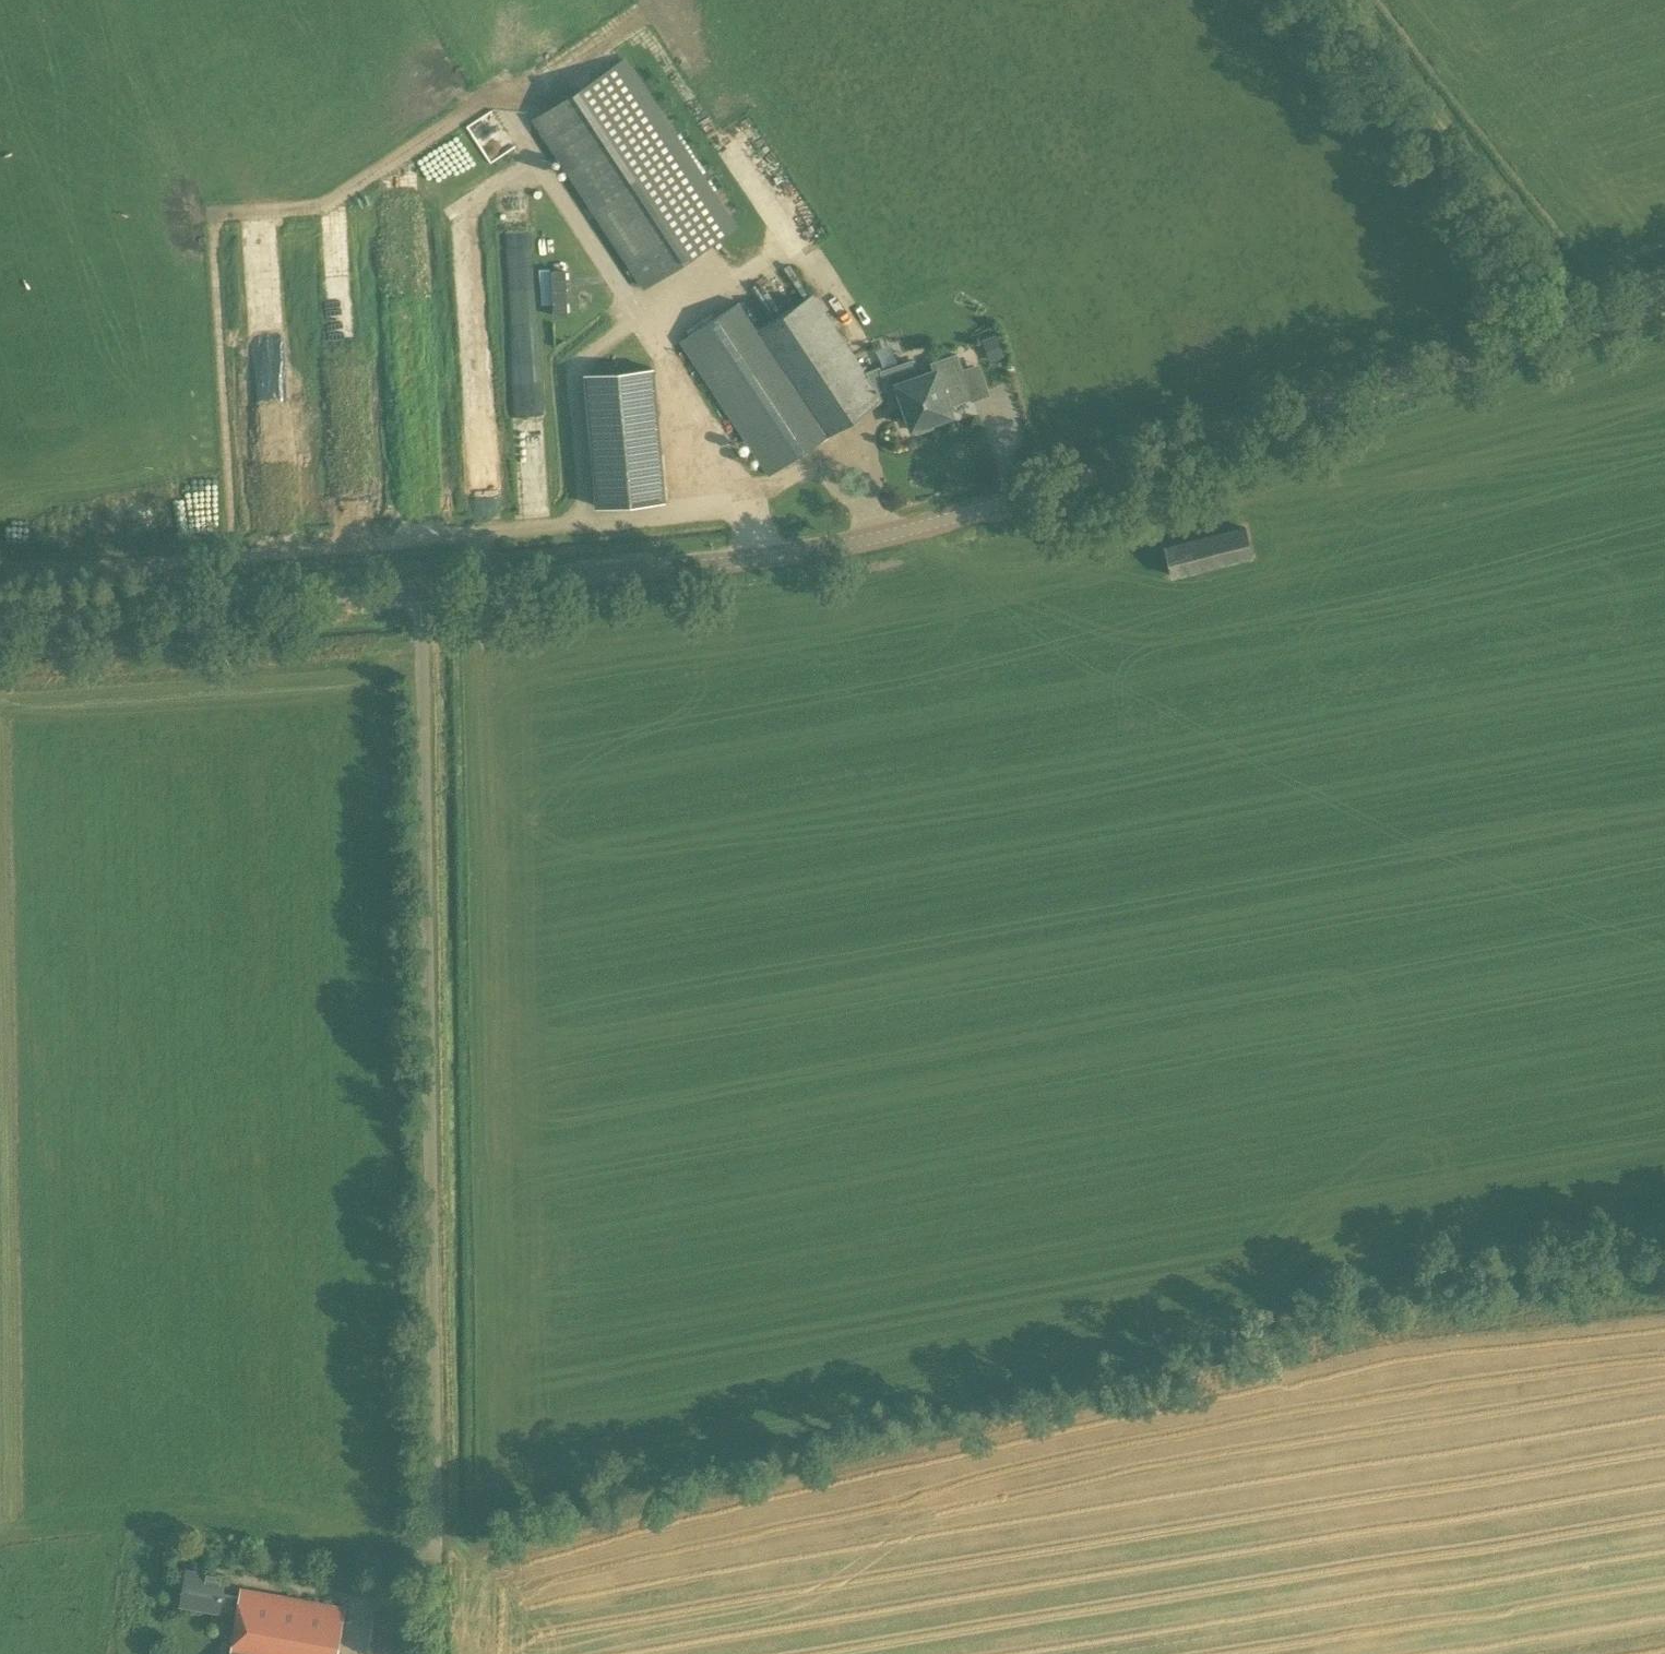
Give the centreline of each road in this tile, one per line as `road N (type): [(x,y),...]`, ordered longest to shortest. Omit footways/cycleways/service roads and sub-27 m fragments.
road 1 (tertiary): [(0,623),(802,554),(964,515),(1664,301)]
road 2 (track): [(1313,0),(1500,245),(1519,346)]

